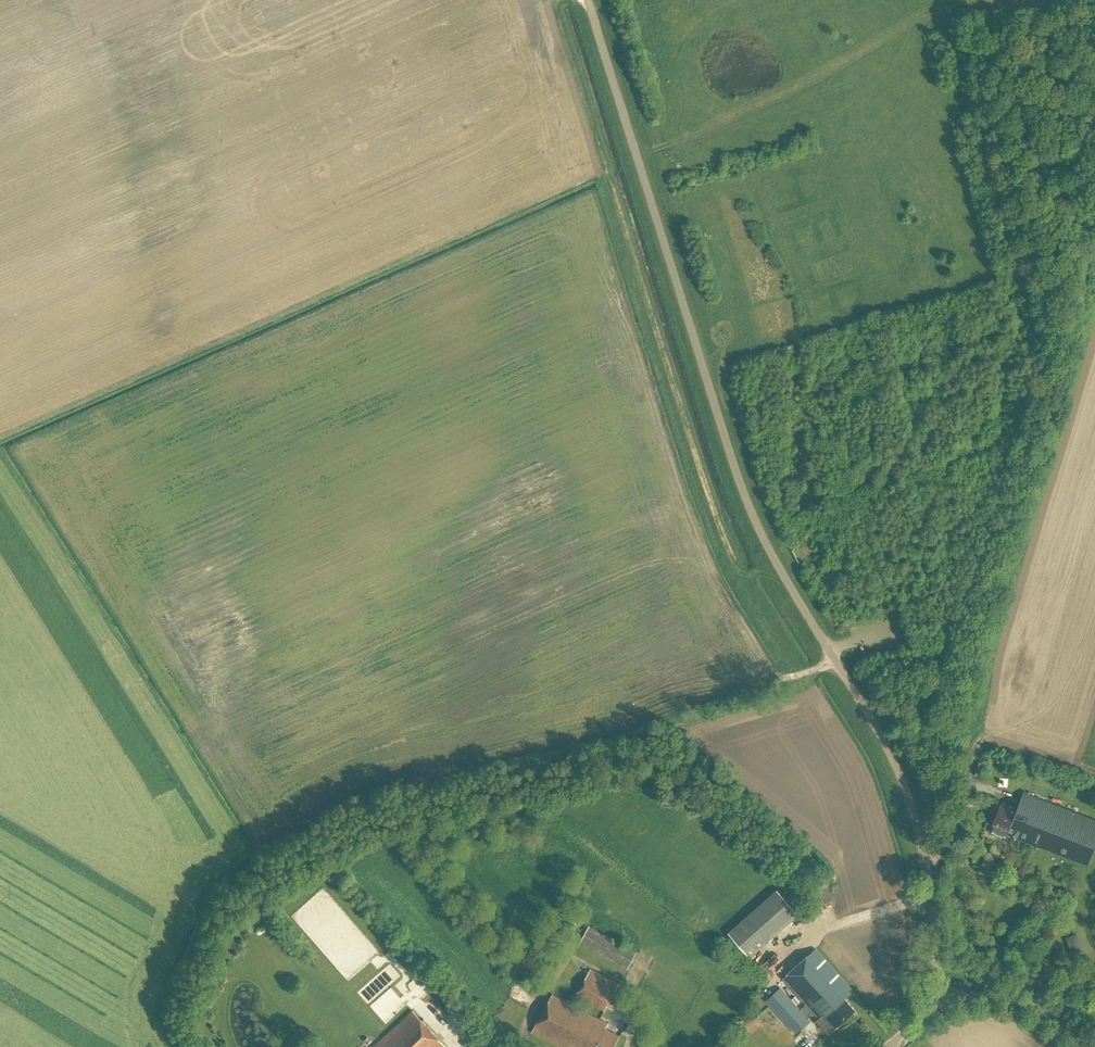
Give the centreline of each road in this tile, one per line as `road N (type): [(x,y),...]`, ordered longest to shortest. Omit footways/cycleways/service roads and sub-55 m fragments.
road 1 (unclassified): [(941,1006),(925,861),(909,797),(878,728),(753,518),(588,0)]
road 2 (unclassified): [(1085,1046),(1024,1004),(979,997),(941,1006)]

